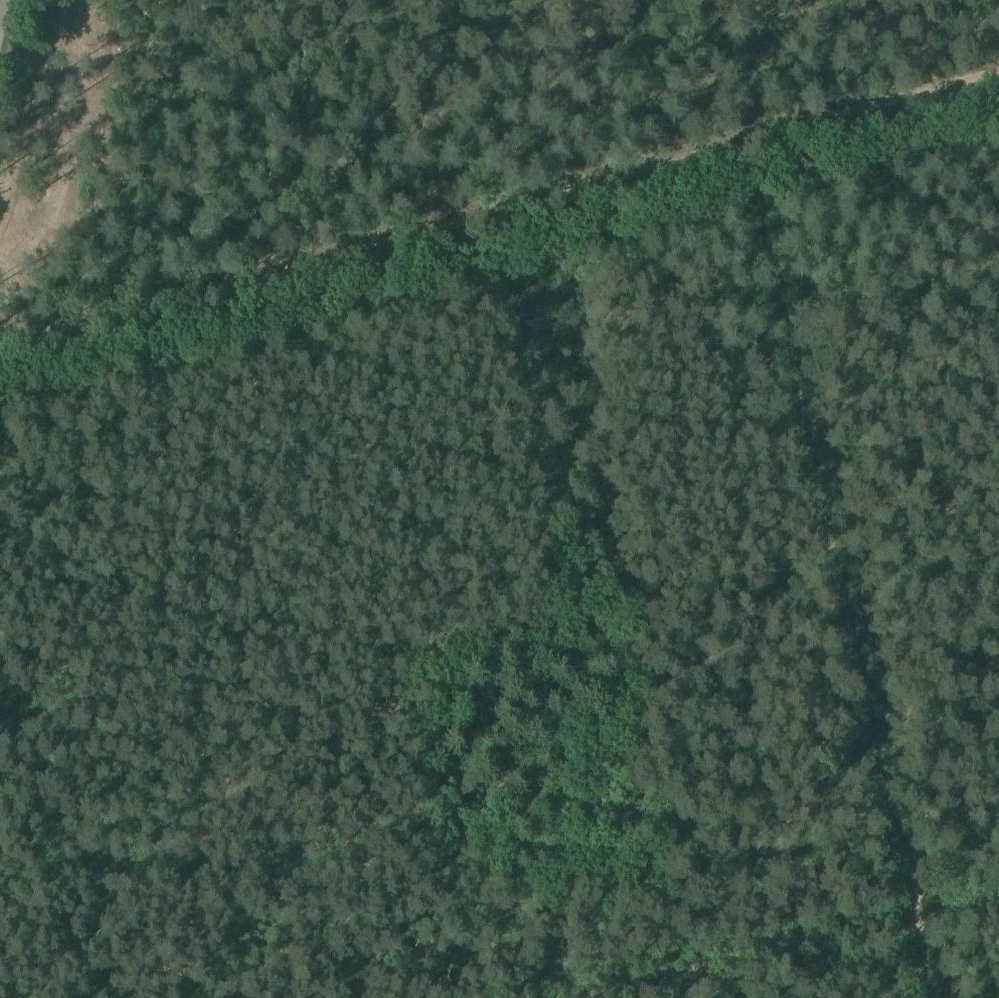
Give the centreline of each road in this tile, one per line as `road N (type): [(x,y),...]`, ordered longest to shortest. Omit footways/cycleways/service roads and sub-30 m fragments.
road 1 (track): [(45,340),(998,74)]

